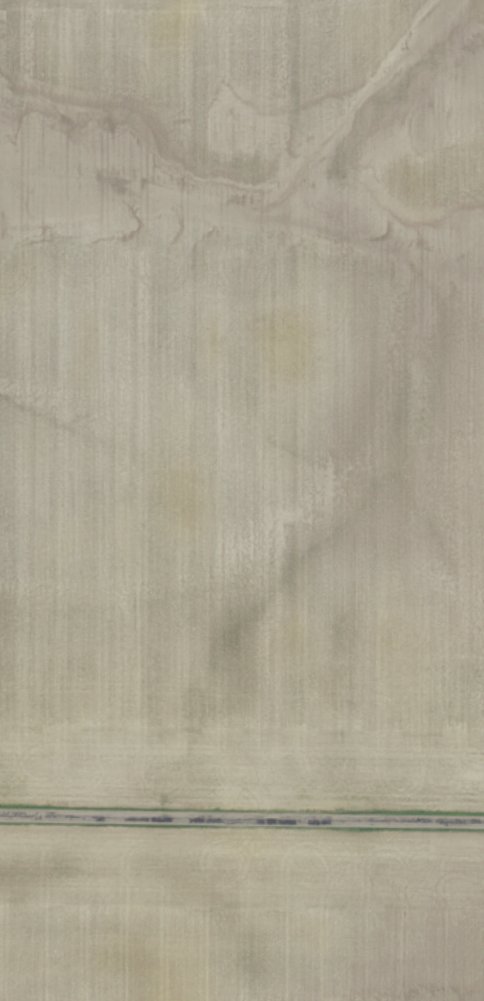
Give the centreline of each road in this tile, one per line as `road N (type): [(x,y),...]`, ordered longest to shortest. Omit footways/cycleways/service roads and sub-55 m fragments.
road 1 (residential): [(0,816),(483,823)]

